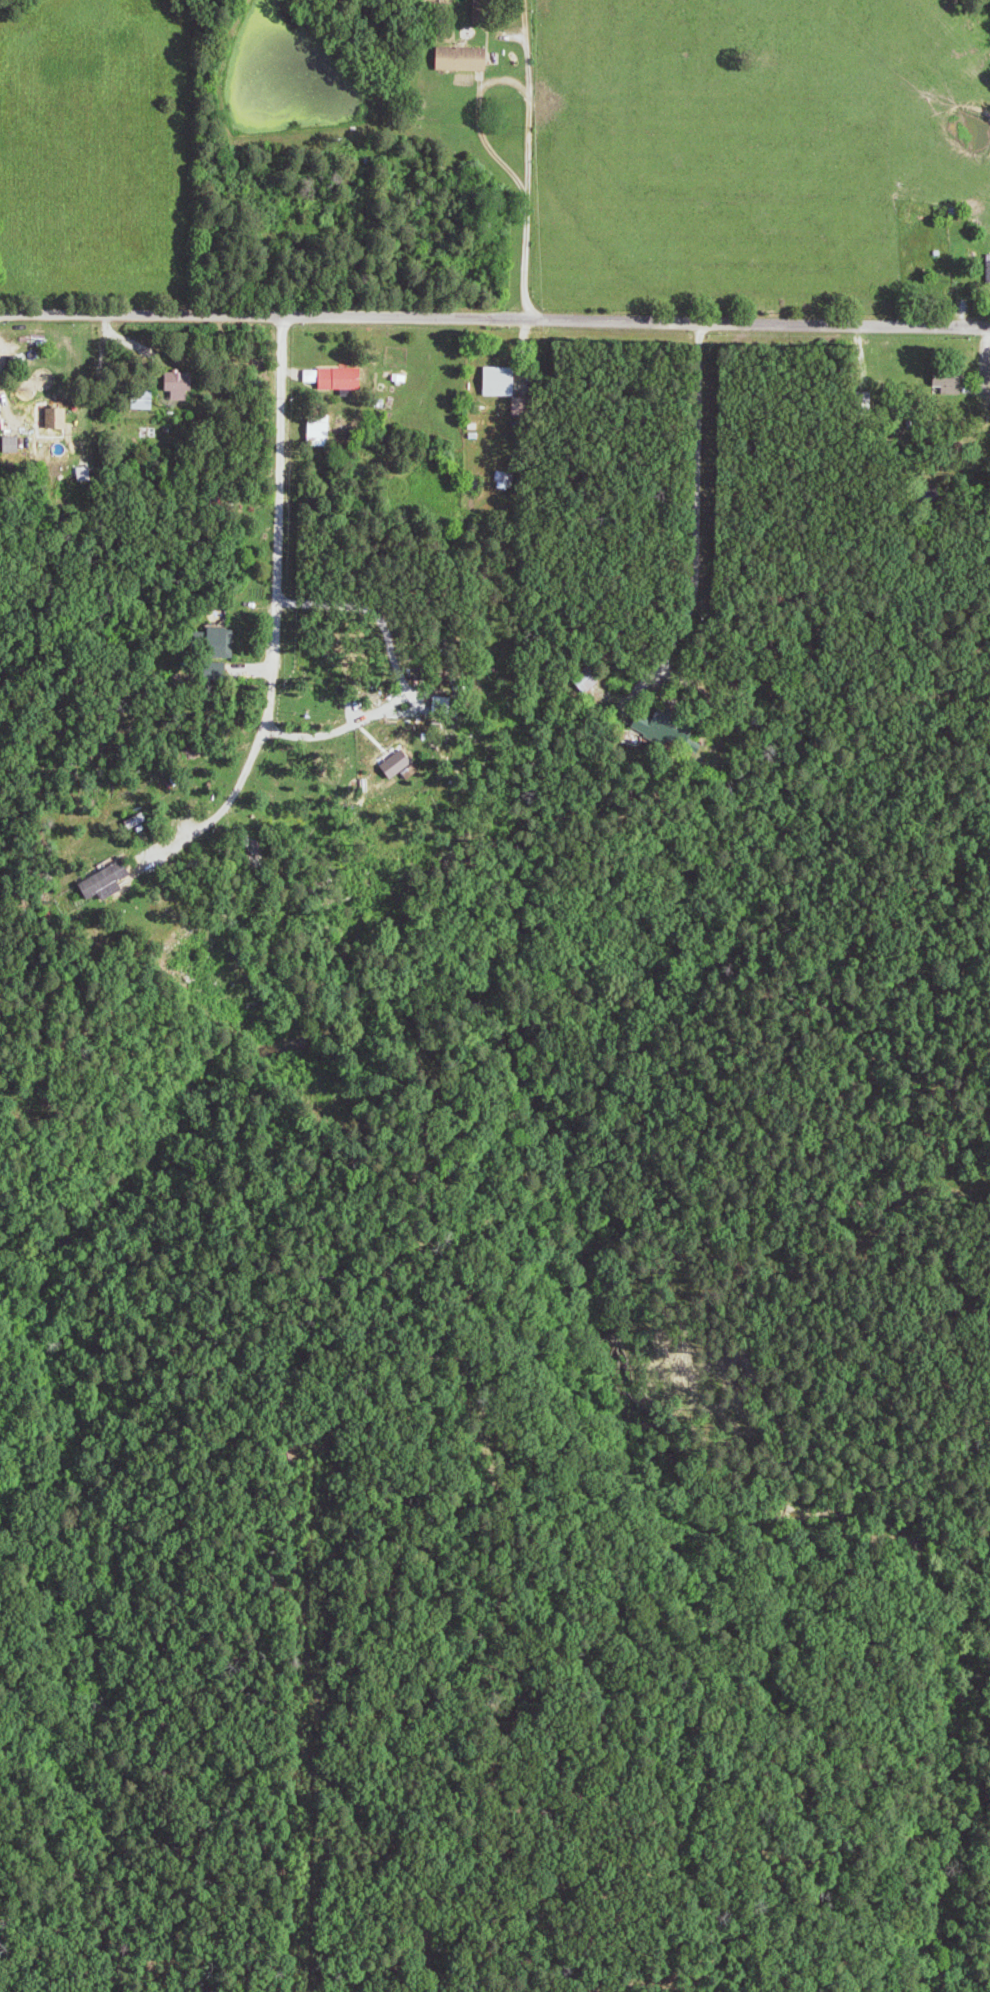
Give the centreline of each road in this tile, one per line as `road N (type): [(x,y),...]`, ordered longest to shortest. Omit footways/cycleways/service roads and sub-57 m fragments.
road 1 (residential): [(989,327),(0,314)]
road 2 (residential): [(104,314),(105,332),(162,355),(196,381)]

